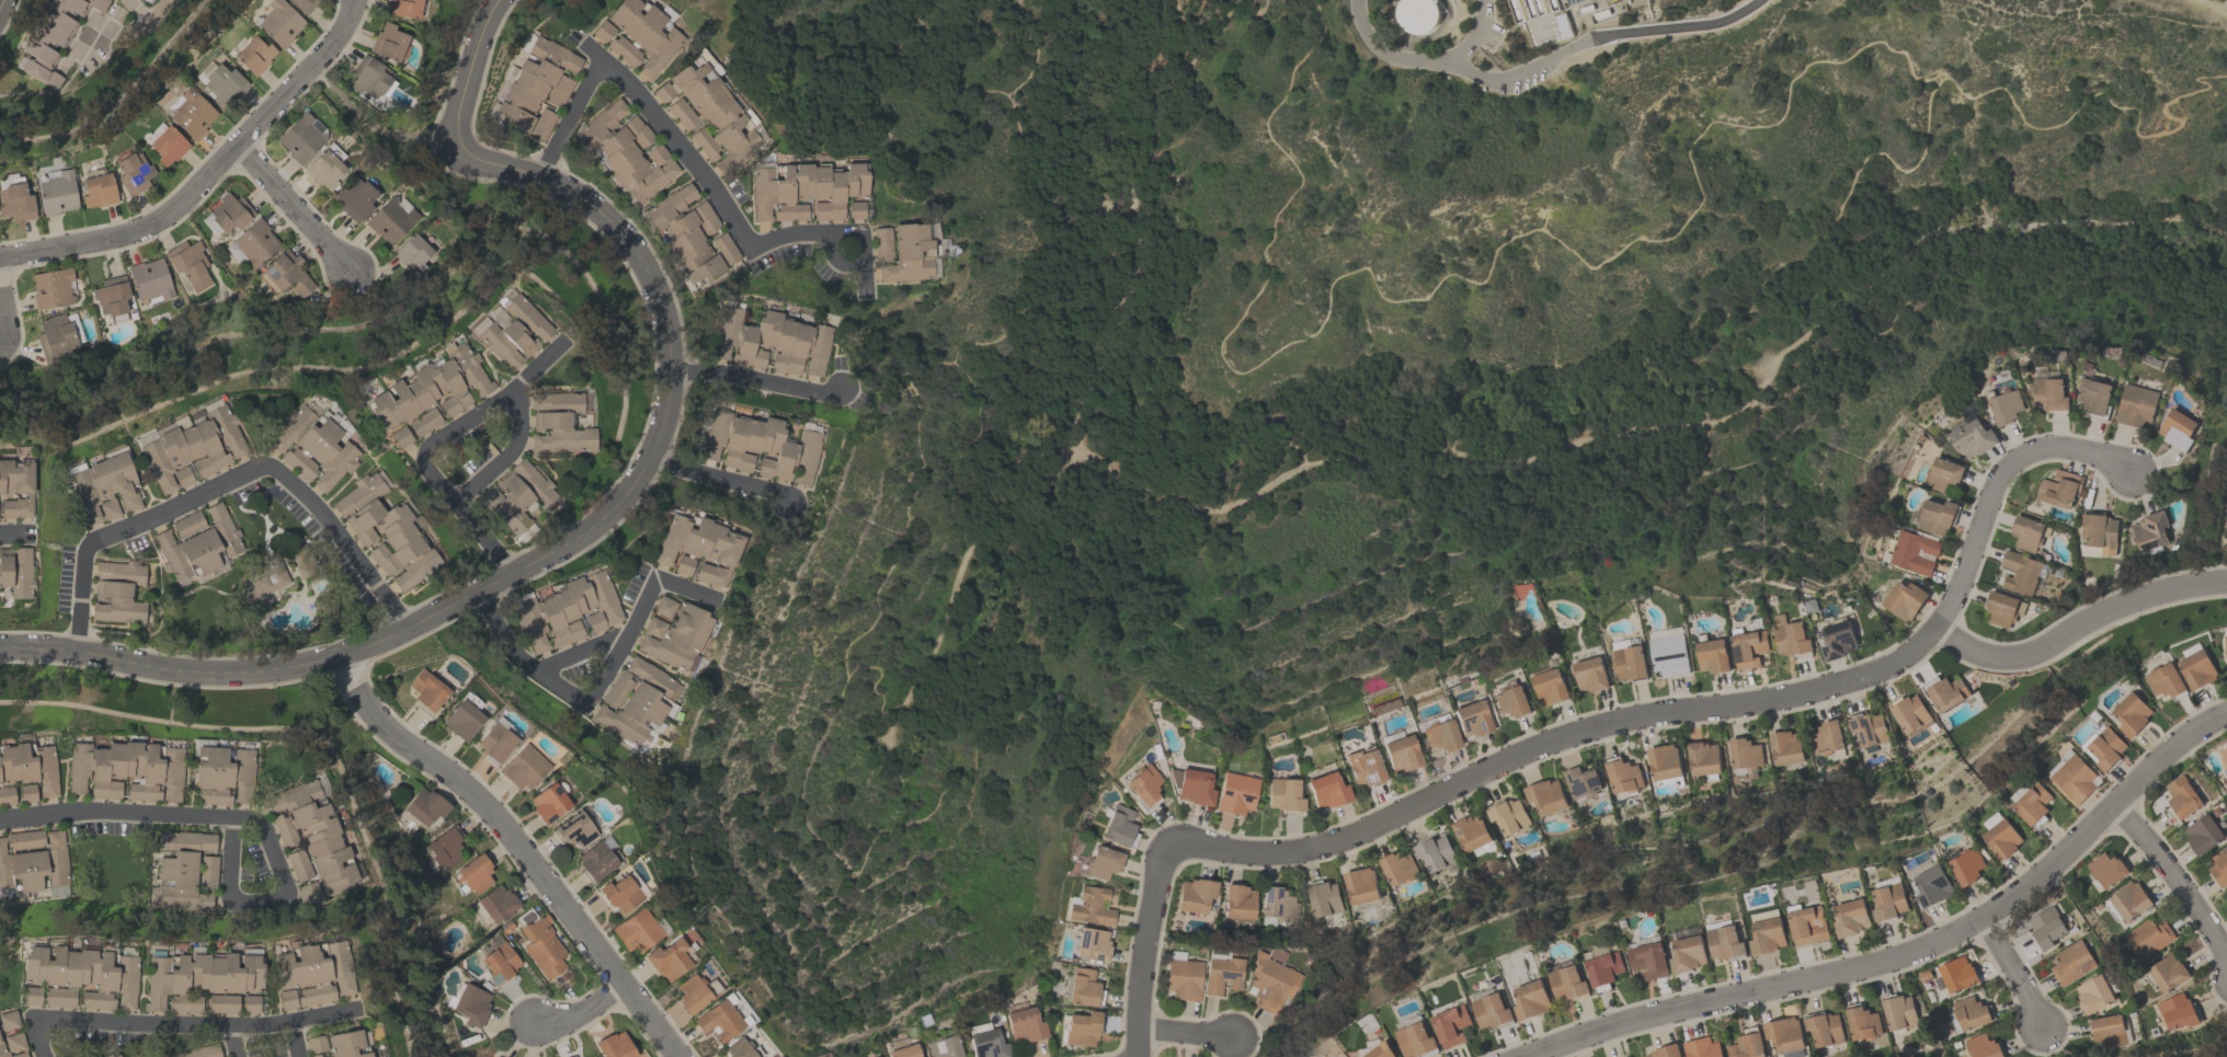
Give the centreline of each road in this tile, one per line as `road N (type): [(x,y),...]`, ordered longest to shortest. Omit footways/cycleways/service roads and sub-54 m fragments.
road 1 (track): [(1160,0),(1131,198),(1076,314),(1069,444),(1093,468),(1146,497),(1215,516),(1277,476),(1311,469),(1470,457),(1526,464),(1586,441),(1733,424),(1767,366),(1826,297),(1865,269),(1979,232),(2124,230),(2226,239)]
road 2 (residential): [(496,0),(458,100),(459,143),(479,160),(556,184),(598,212),(638,257),(665,325),(662,420),(626,492),(564,543),(334,656),(208,673),(73,650),(0,647)]
road 3 (residential): [(1521,1056),(1615,1024),(1893,958),(1955,933),(2017,895),(2173,745),(2226,712)]
road 4 (residential): [(1178,837),(1264,850),(1325,842),(1577,729),(1829,686),(1891,664),(1934,628)]
road 5 (residential): [(334,656),(389,733),(498,819),(680,1056)]
road 6 (residential): [(1364,0),(1374,39),(1397,59),(1512,84),(1586,48),(1729,27),(1772,0)]
road 7 (residential): [(0,257),(111,237),(164,215),(333,39),(351,0)]
road 8 (residential): [(582,44),(650,108),(753,248),(790,233),(860,231),(866,295)]
road 9 (residential): [(454,501),(514,445),(518,382),(425,443),(421,453),(423,466),(507,574)]
road 10 (residential): [(84,544),(266,463),(312,503),(409,625)]
road 11 (residential): [(476,591),(512,652),(586,705),(655,576),(715,599)]
road 12 (residential): [(43,1056),(31,1026),(37,1015),(249,1025),(353,1011)]
road 13 (residential): [(1934,628),(1982,656),(2018,658),(2132,600),(2226,581)]
road 14 (residential): [(1934,628),(1999,476),(2018,457),(2066,447),(2129,470)]
road 15 (residential): [(231,816),(261,824),(284,887),(270,899),(244,904),(227,895),(231,816)]
road 16 (residential): [(0,819),(94,811),(231,816)]
road 17 (residential): [(1178,837),(1156,868),(1135,1056)]
road 18 (residential): [(2226,961),(2154,848),(2113,806)]
road 19 (residential): [(669,371),(830,394),(841,387)]
road 20 (residential): [(237,142),(349,268)]
road 21 (residential): [(646,462),(783,492),(787,504)]
road 22 (residential): [(537,176),(601,58)]
road 23 (residential): [(2040,1030),(1984,918)]

